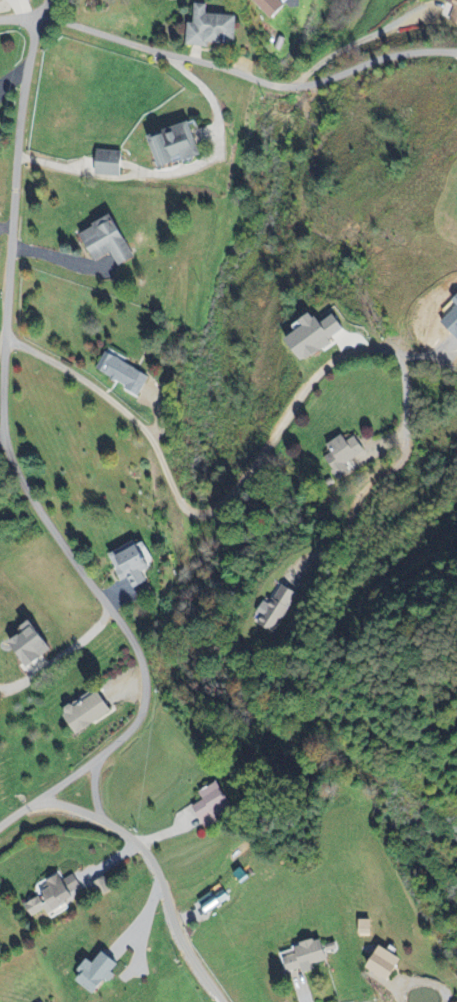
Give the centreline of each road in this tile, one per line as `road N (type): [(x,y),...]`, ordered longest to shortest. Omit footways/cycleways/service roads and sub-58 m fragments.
road 1 (residential): [(0,828),(116,748),(141,711),(131,648),(35,509),(2,444),(23,108),(38,22),(56,0)]
road 2 (residential): [(404,432),(398,358),(374,348),(342,355),(312,379),(226,499),(201,513),(179,499),(136,420),(81,377),(5,340)]
road 3 (residential): [(453,51),(383,56),(306,86),(276,87),(38,22)]
road 4 (residential): [(35,805),(82,819),(140,856),(177,934),(226,1001)]
road 5 (residential): [(0,693),(39,681),(110,616)]

